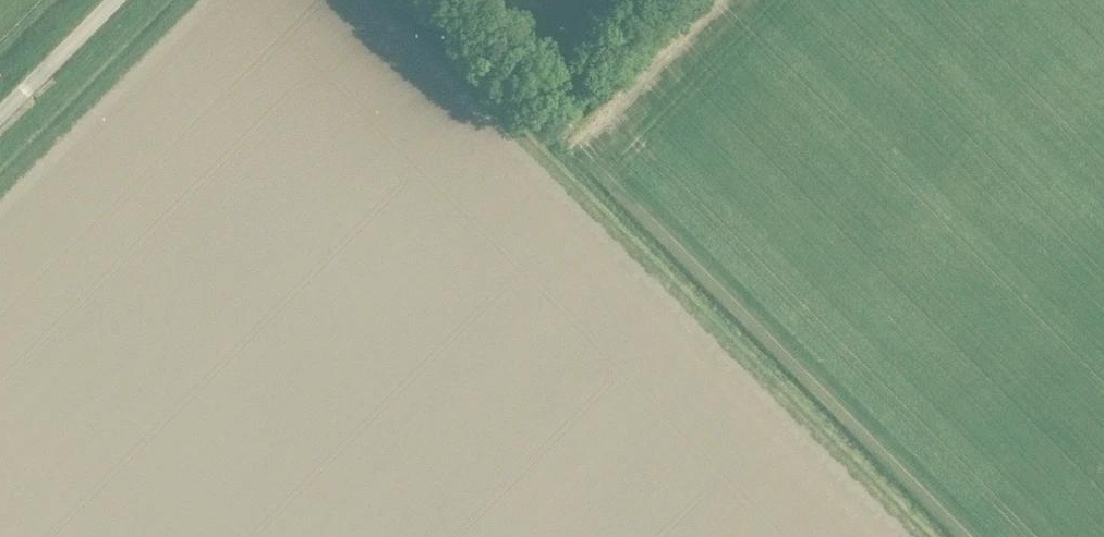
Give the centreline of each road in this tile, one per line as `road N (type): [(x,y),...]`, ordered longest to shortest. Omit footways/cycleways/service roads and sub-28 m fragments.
road 1 (unclassified): [(0,122),(126,0)]

